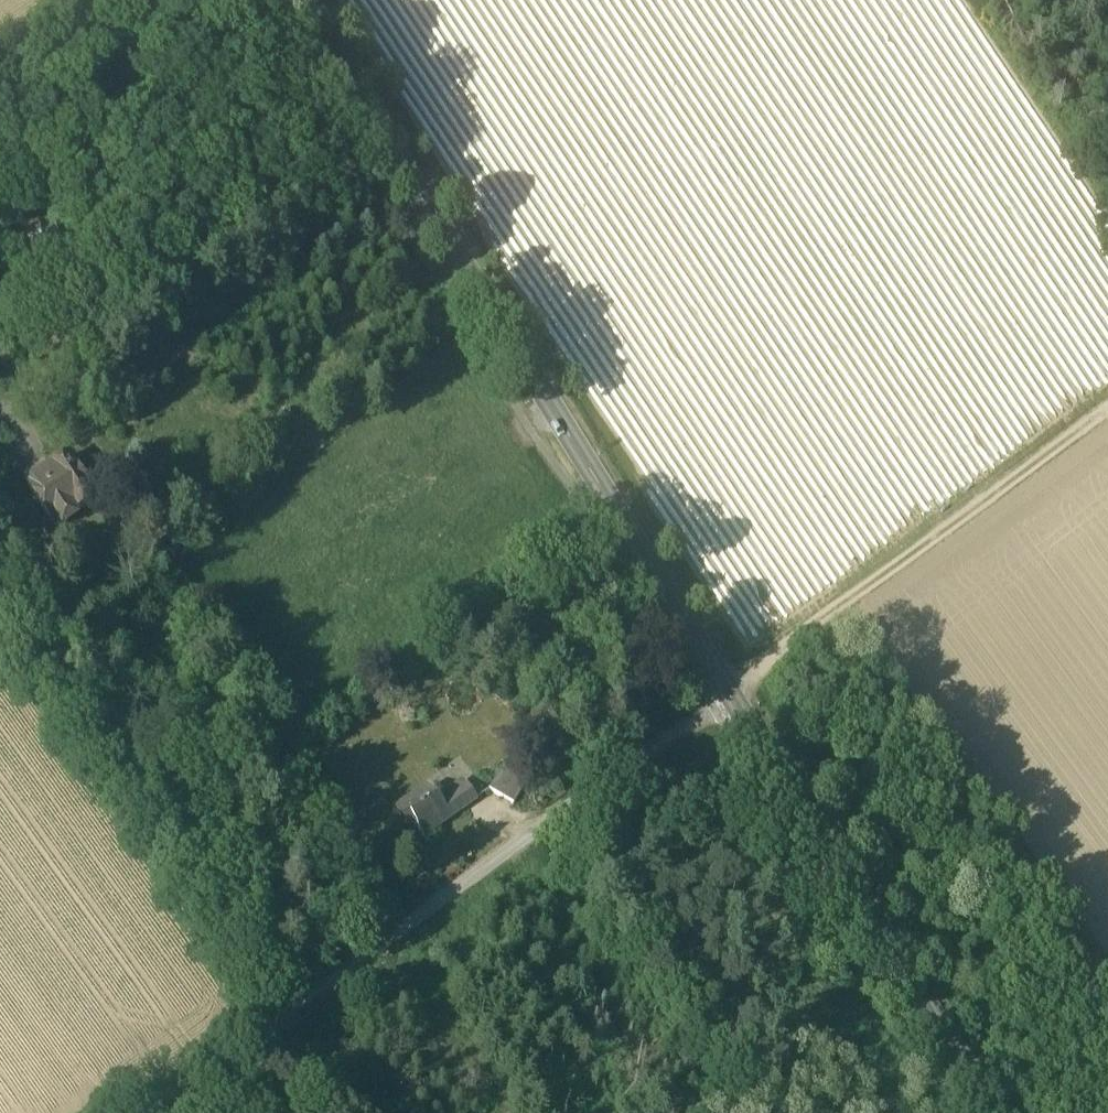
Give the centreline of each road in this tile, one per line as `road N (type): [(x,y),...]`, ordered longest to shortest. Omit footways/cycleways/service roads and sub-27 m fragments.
road 1 (secondary): [(731,701),(297,0)]
road 2 (residential): [(731,701),(143,1112)]
road 3 (secondary): [(987,1112),(731,701)]
road 4 (track): [(731,701),(1107,418)]
road 5 (track): [(0,79),(105,0)]

